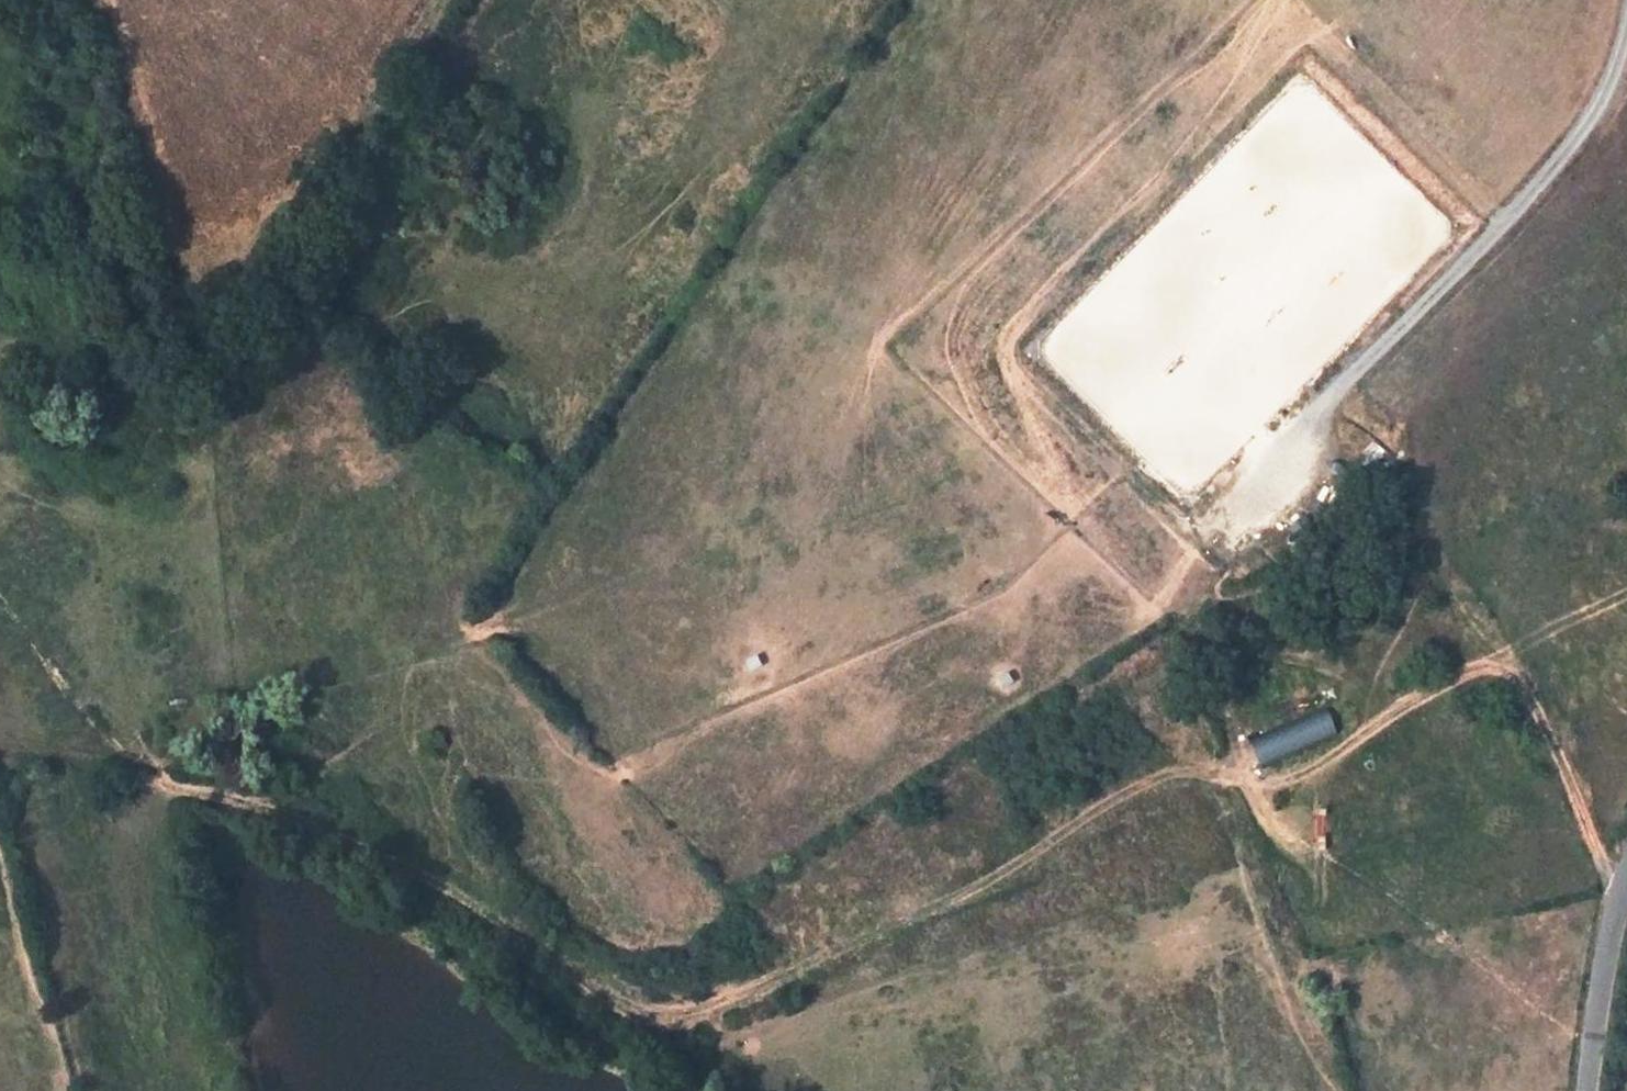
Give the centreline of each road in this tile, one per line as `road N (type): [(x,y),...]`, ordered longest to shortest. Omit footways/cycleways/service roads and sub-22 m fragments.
road 1 (track): [(443,0),(213,362),(196,359),(156,303),(130,286),(83,288),(0,331)]
road 2 (residential): [(1583,1090),(1626,858)]

